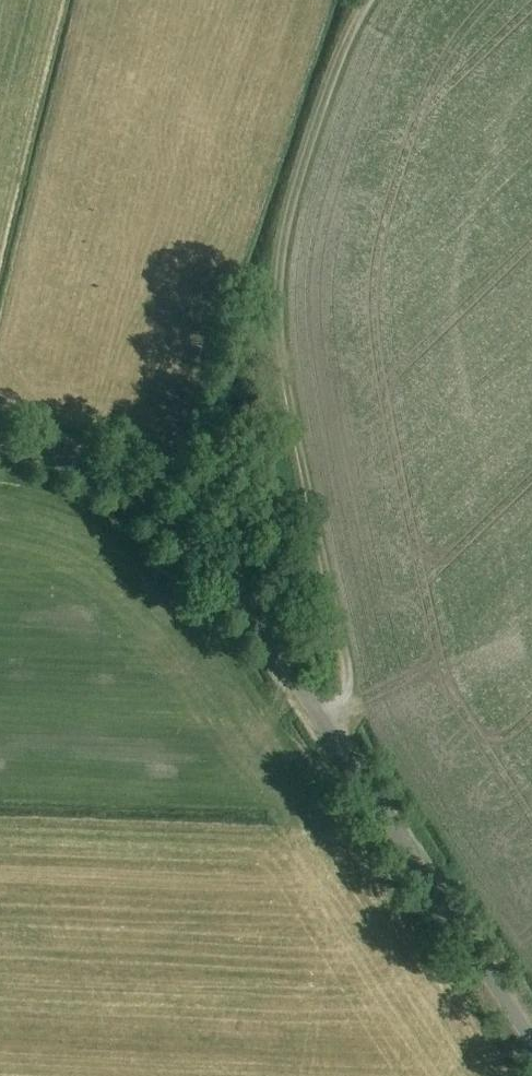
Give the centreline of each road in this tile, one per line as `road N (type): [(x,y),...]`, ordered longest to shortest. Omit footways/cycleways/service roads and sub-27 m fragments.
road 1 (unclassified): [(531,1039),(215,560),(177,521),(108,475),(0,446)]
road 2 (track): [(367,0),(282,230),(282,371),(344,659),(338,694),(316,711)]

